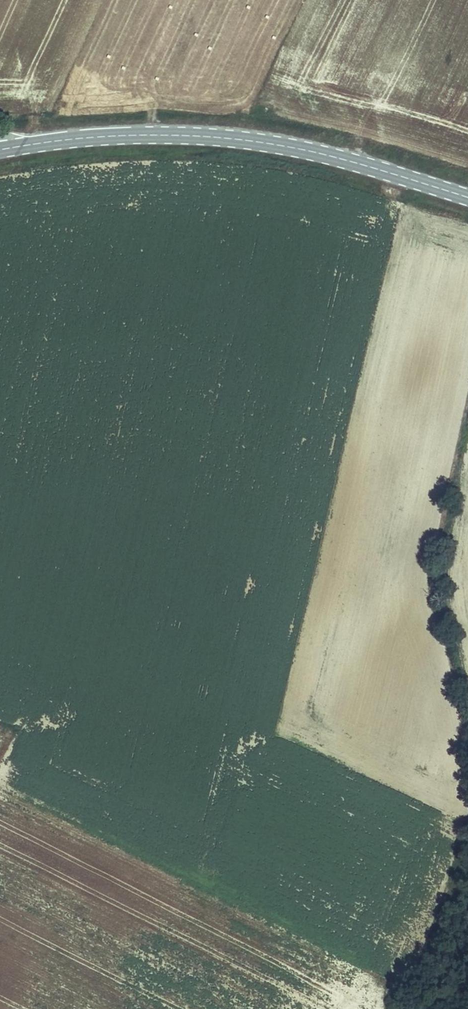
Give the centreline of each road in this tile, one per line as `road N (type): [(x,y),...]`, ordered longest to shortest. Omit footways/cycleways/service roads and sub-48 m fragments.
road 1 (secondary): [(467,197),(242,139),(87,138),(0,150)]

